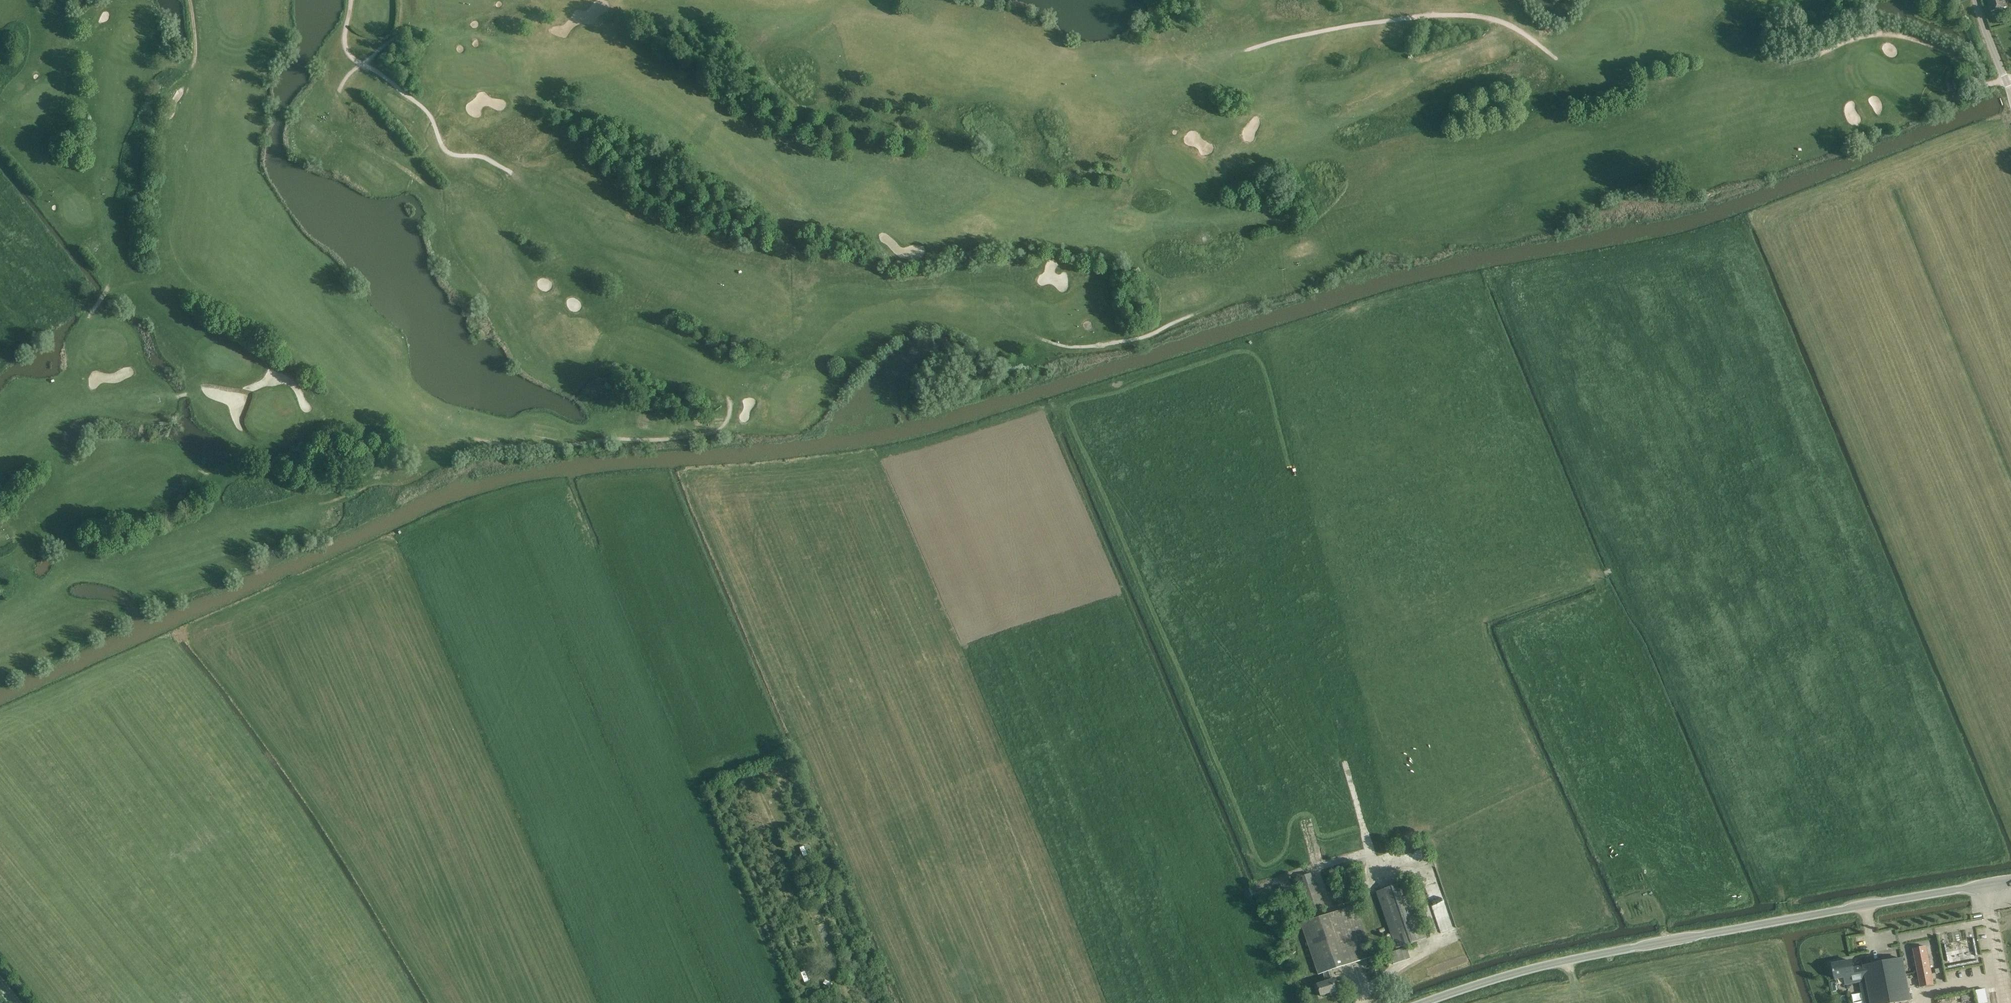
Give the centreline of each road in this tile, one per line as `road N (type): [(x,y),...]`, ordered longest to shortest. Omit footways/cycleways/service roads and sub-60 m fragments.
road 1 (unclassified): [(1430,1002),(1576,960),(2010,882)]

